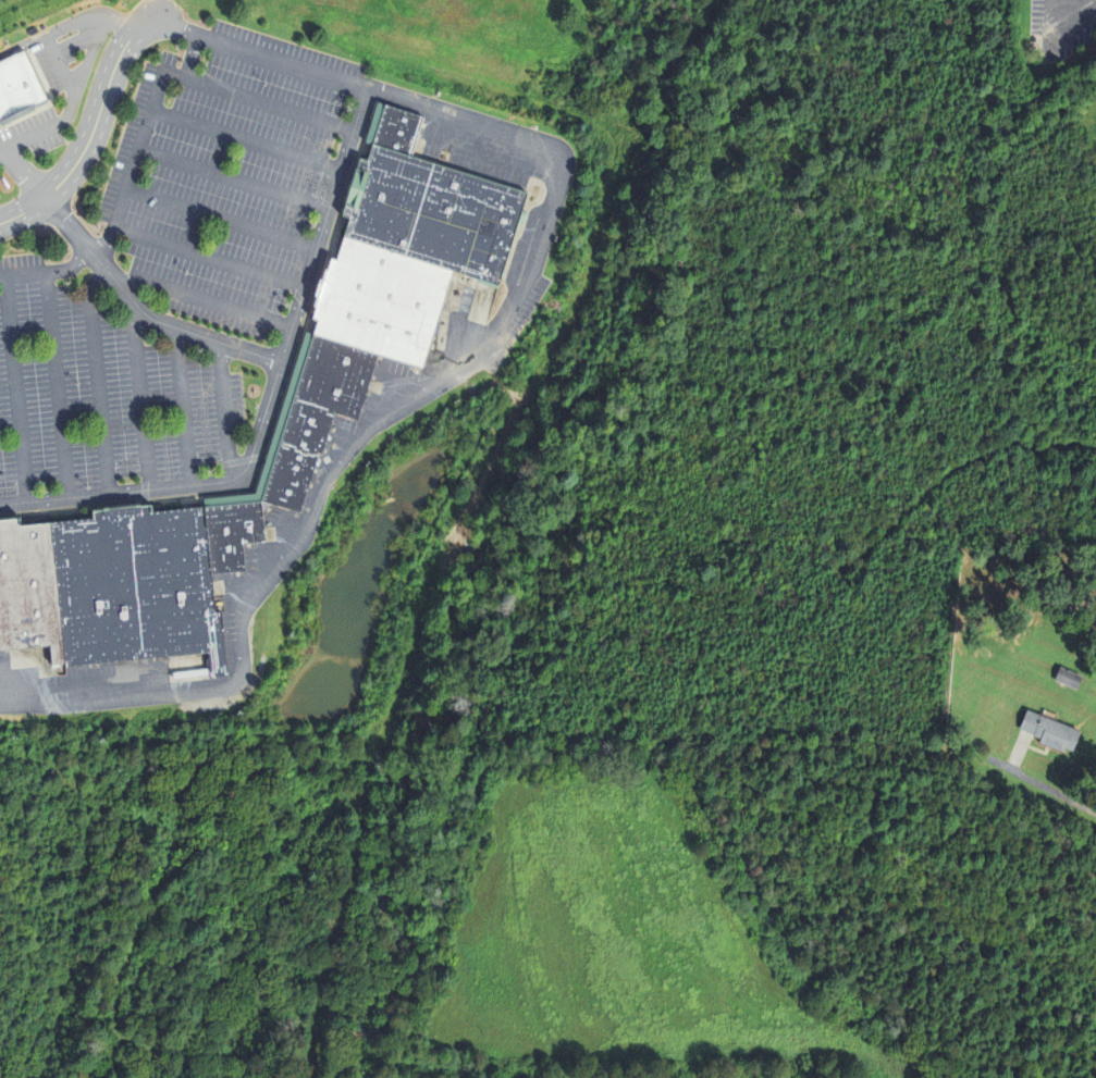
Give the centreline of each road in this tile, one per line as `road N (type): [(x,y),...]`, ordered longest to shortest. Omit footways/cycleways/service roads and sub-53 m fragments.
road 1 (residential): [(0,223),(71,171),(116,62),(147,21)]

